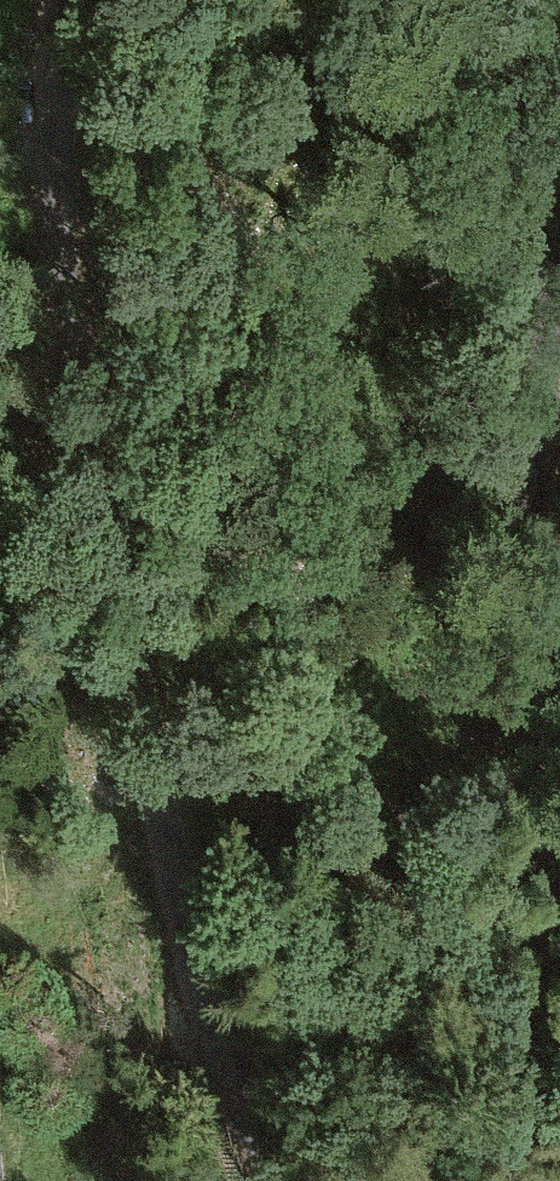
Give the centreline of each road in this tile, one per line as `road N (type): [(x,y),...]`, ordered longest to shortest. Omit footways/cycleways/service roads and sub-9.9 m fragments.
road 1 (unclassified): [(60,0),(68,367),(187,842),(292,1180)]
road 2 (unclassified): [(554,1180),(528,784),(559,228)]

